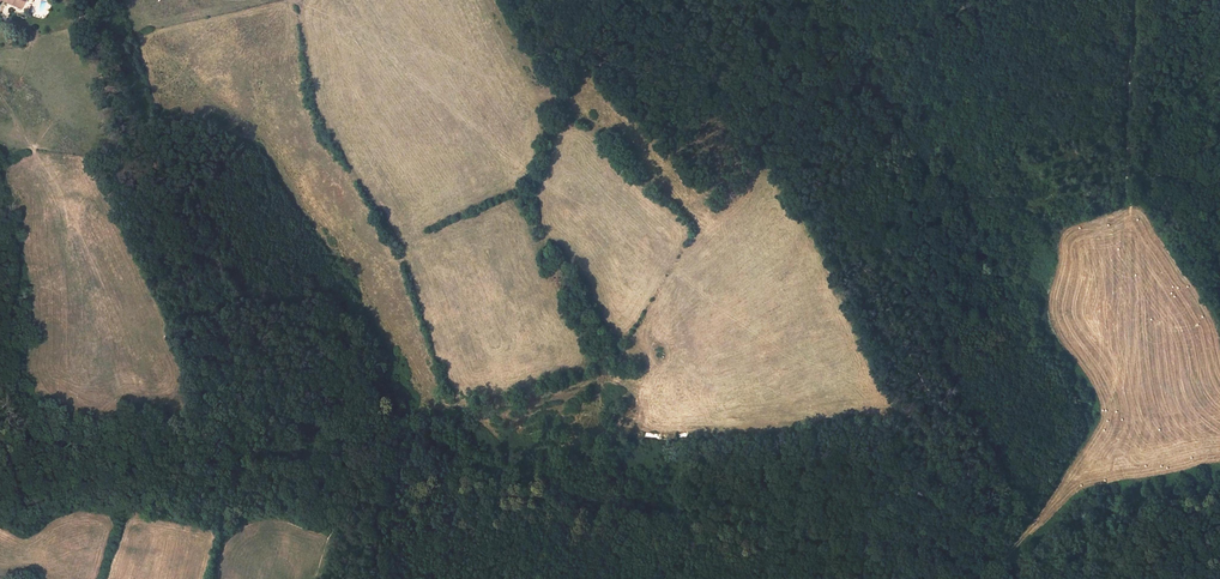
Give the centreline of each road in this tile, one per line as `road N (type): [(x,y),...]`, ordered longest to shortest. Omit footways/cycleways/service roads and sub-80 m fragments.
road 1 (track): [(1129,205),(1135,0)]

